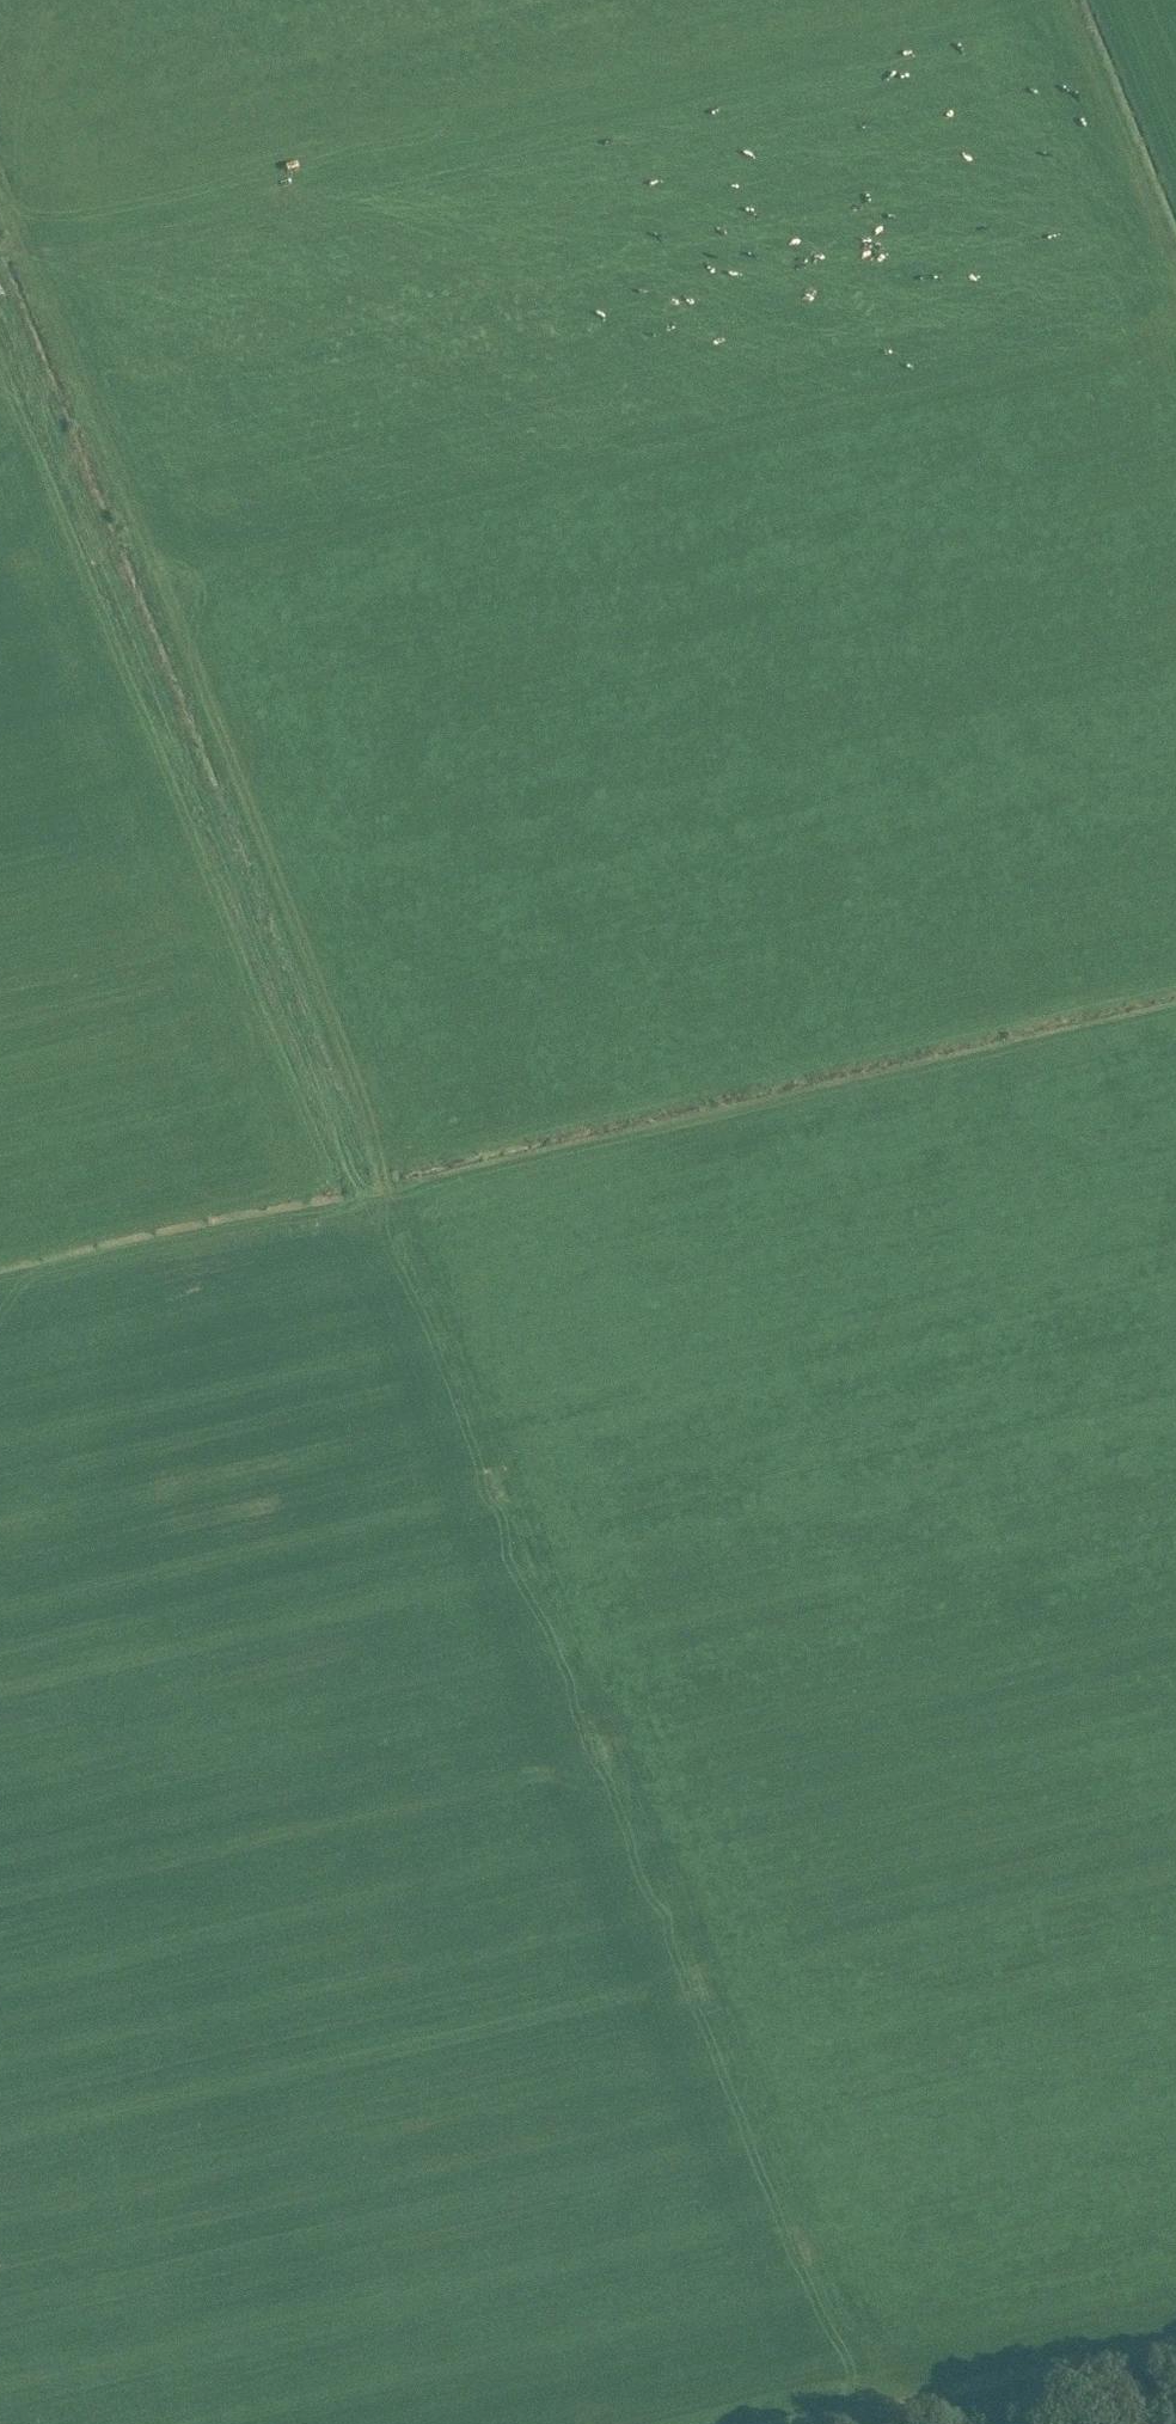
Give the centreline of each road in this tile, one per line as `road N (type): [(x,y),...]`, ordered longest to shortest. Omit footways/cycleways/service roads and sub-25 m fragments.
road 1 (track): [(239,856),(0,272)]

